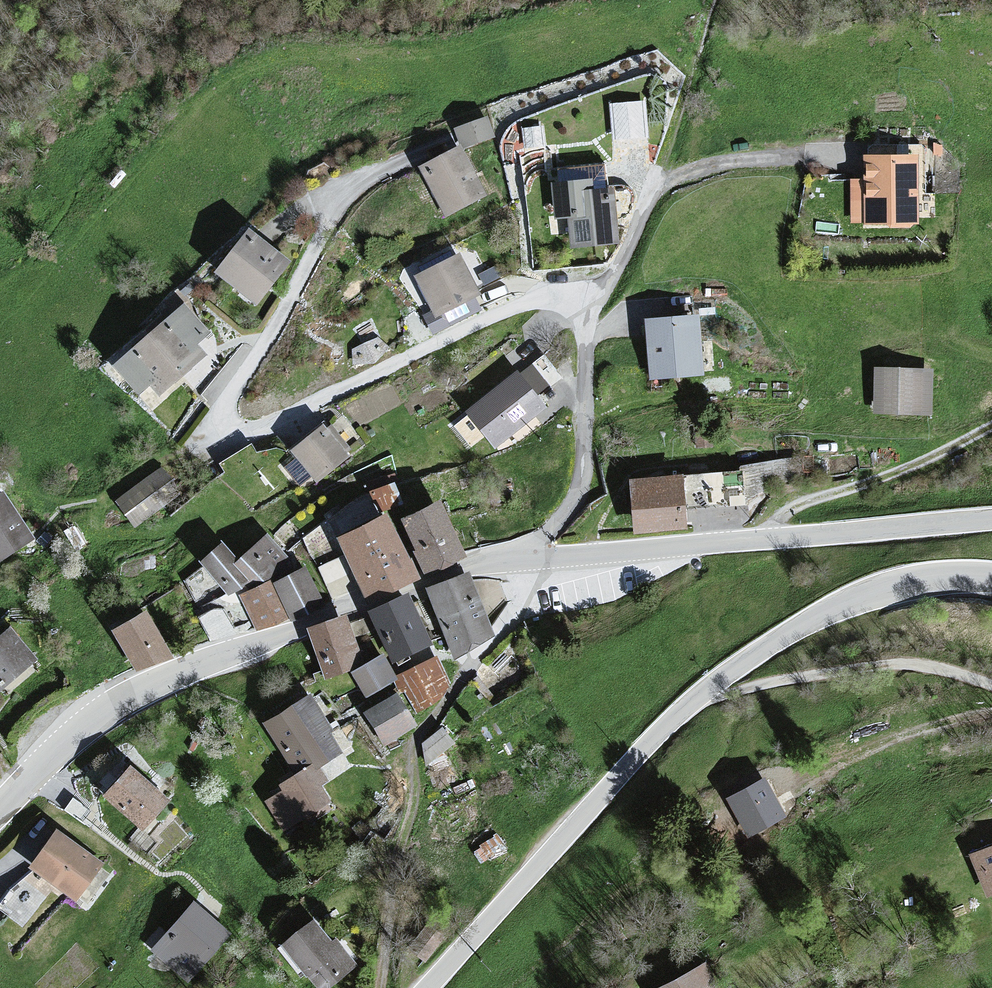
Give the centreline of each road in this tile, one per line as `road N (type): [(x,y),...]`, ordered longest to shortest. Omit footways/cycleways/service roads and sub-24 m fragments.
road 1 (residential): [(445,145),(345,196),(219,419),(240,446),(522,305),(573,302),(593,317),(585,488),(528,558)]
road 2 (tertiary): [(991,577),(922,579),(863,598),(793,630),(722,677),(630,762),(426,987)]
road 3 (tertiary): [(0,807),(74,734),(141,689),(456,568),(528,558)]
road 4 (track): [(528,558),(500,640),(417,750),(422,804),(382,987)]
road 5 (tertiary): [(528,558),(991,519)]
road 6 (track): [(991,433),(896,478),(805,507),(771,540)]
road 7 (track): [(663,170),(689,108),(714,0)]

